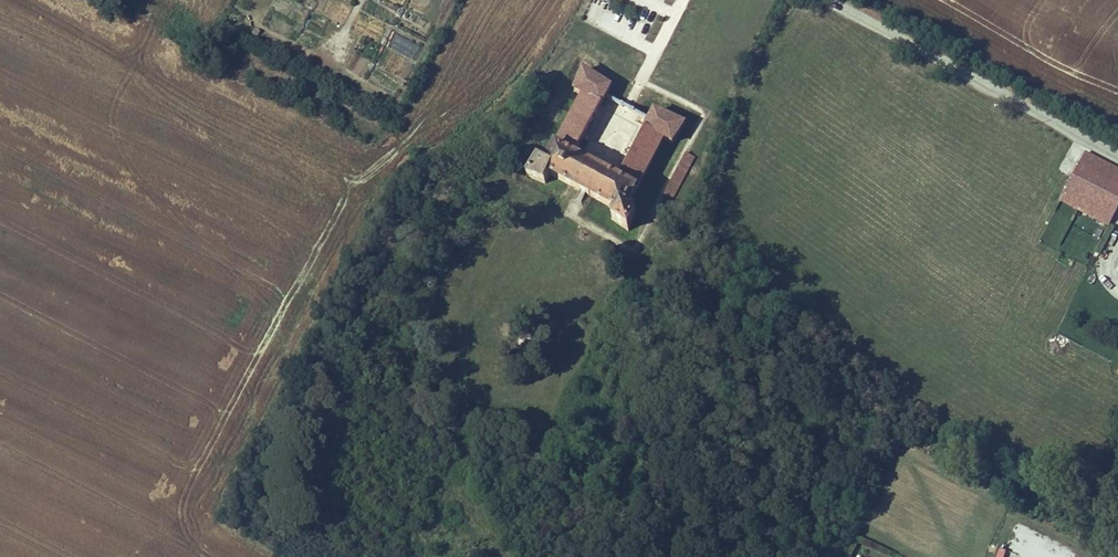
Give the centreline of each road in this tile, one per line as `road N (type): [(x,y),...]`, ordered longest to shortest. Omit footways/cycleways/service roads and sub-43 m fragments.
road 1 (unclassified): [(825,0),(1117,156)]

